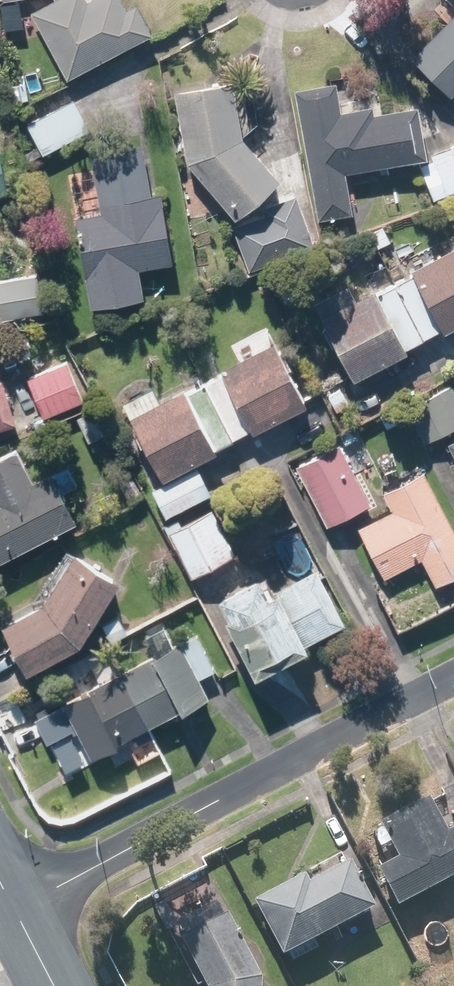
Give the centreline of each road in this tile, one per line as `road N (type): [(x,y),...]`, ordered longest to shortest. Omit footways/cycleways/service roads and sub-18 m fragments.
road 1 (residential): [(11,910),(453,679)]

